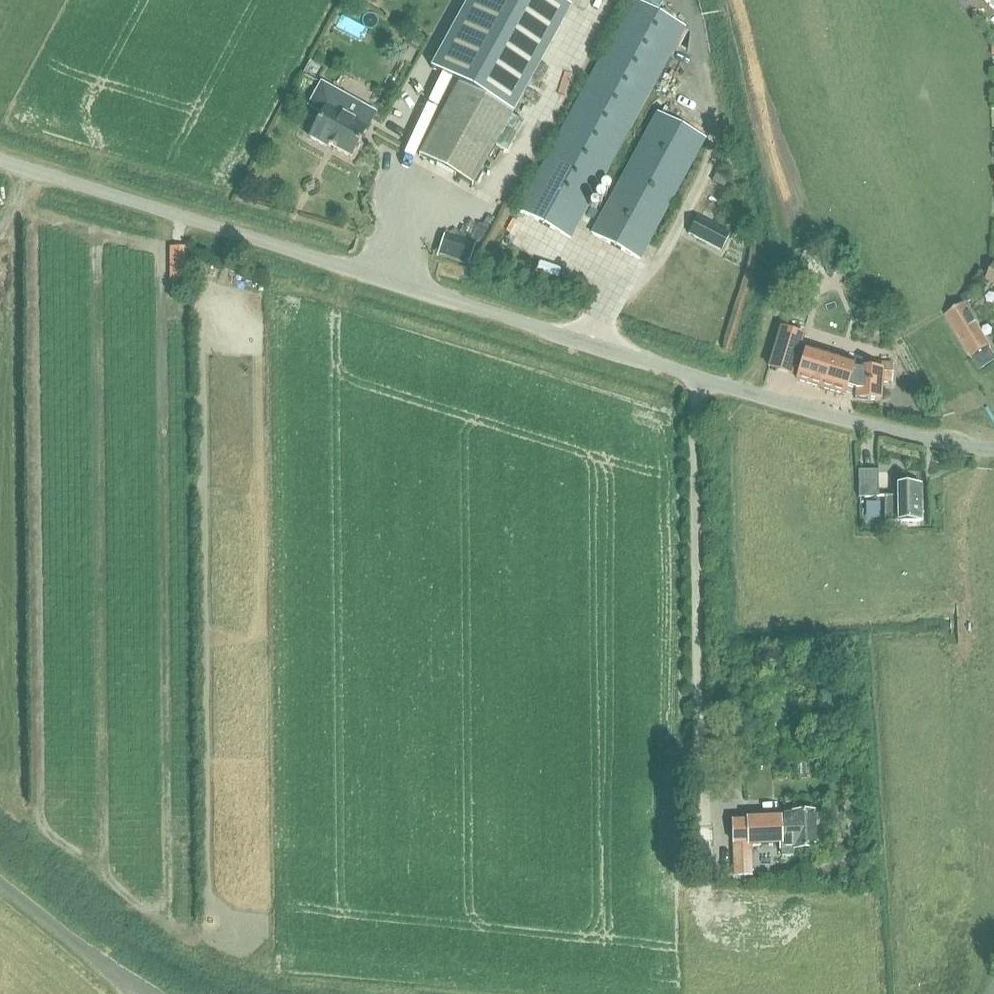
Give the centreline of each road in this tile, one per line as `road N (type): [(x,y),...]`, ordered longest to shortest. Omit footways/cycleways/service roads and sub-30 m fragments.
road 1 (unclassified): [(993,449),(870,435),(568,349),(0,165)]
road 2 (unclassified): [(138,993),(0,883)]

